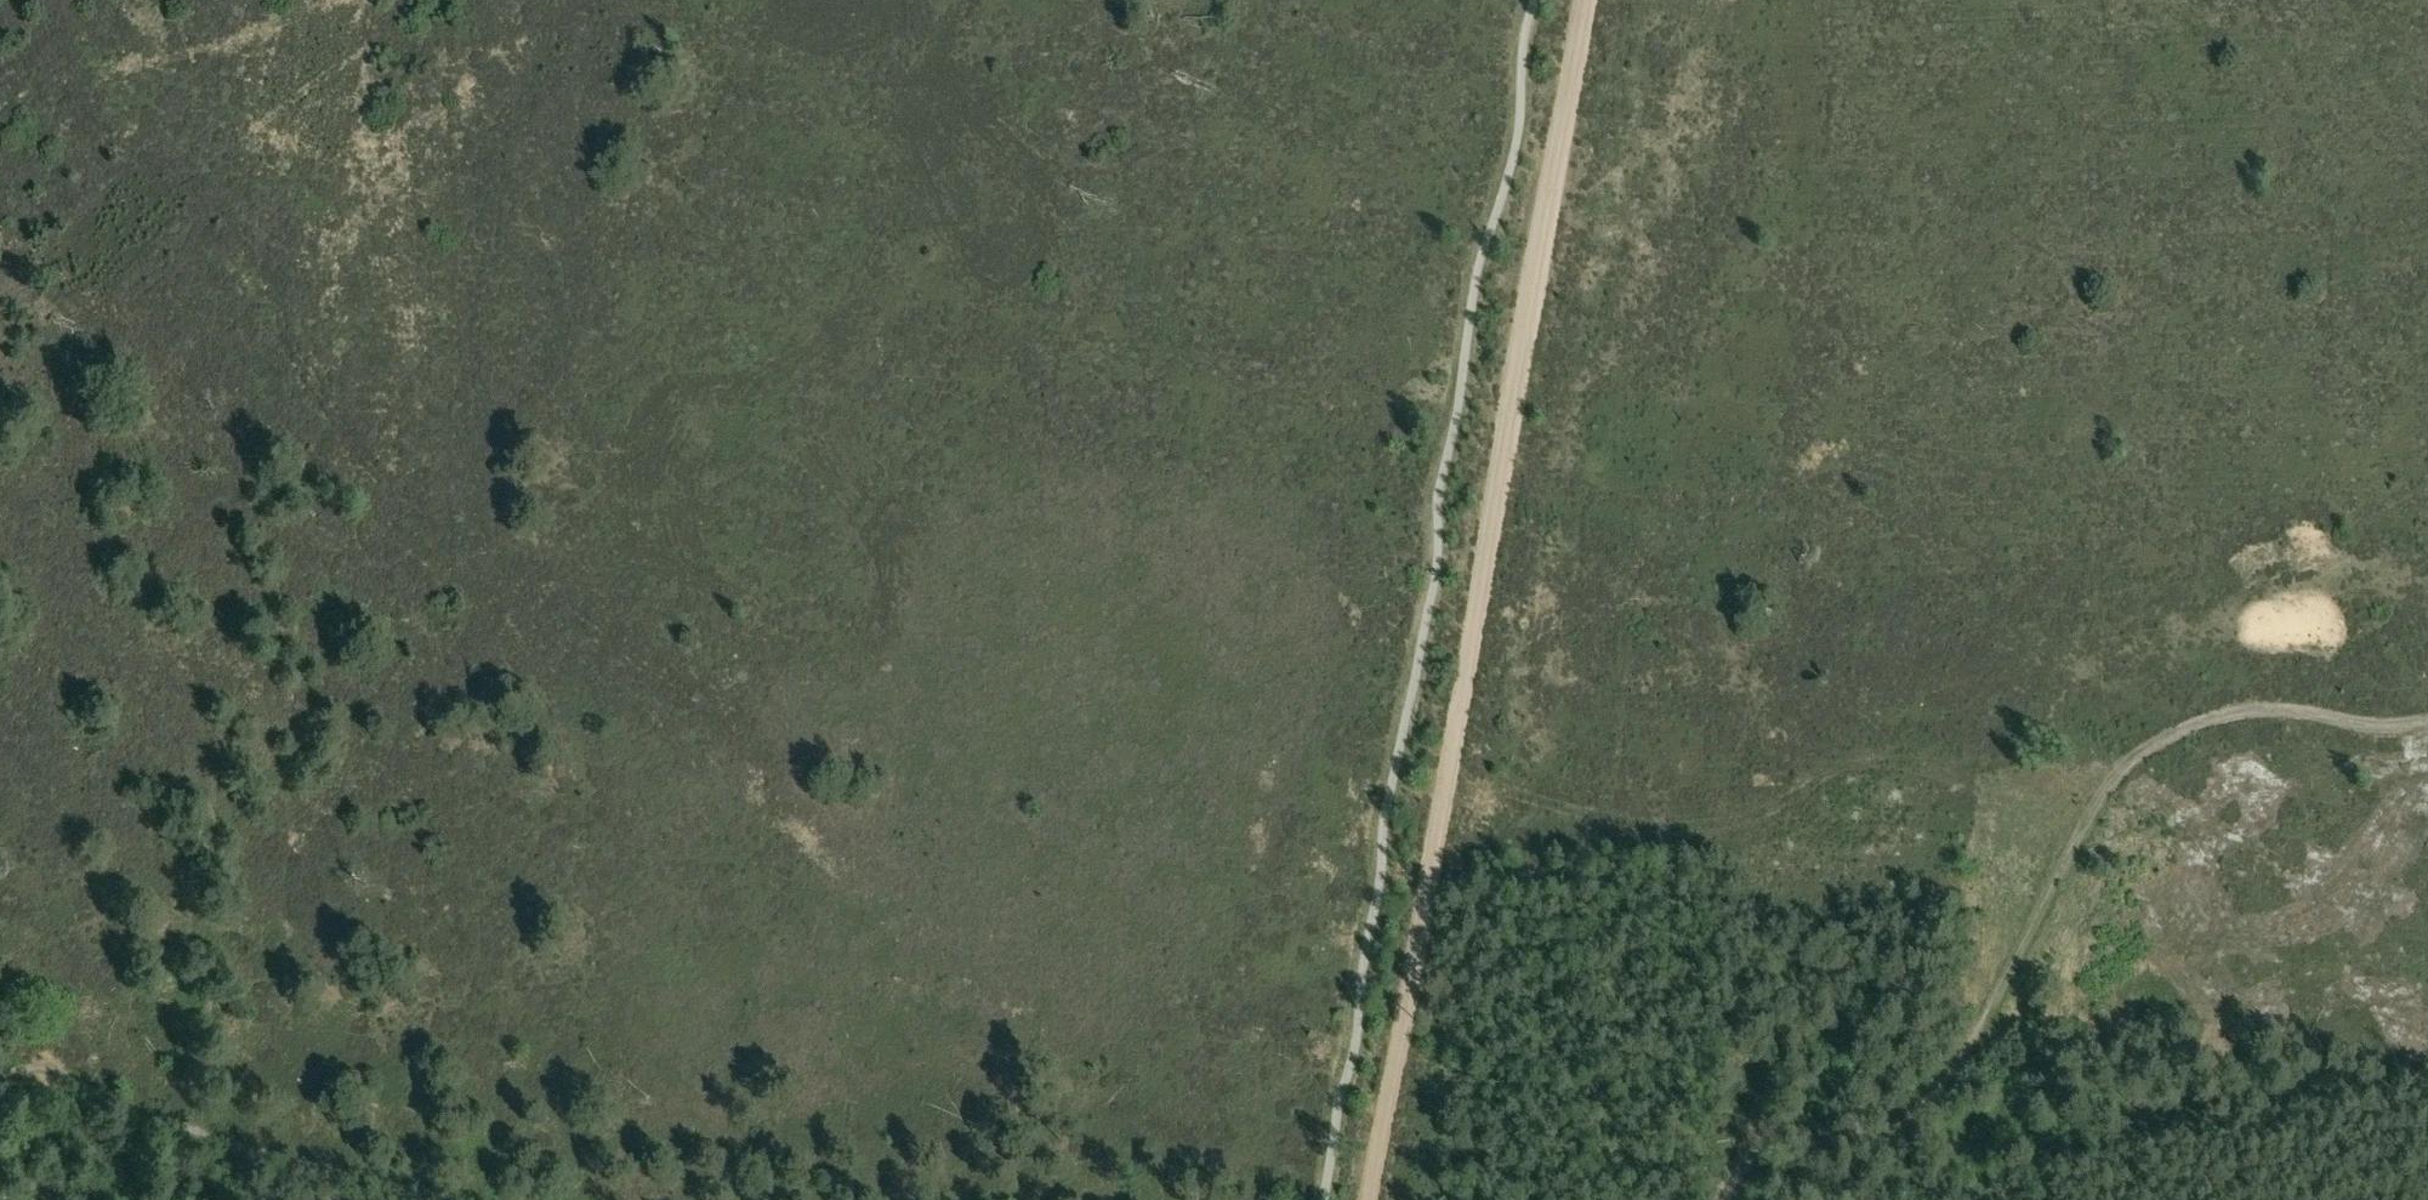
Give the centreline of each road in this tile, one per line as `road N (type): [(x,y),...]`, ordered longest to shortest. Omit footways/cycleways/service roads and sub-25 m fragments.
road 1 (track): [(1370,1199),(1585,0)]
road 2 (track): [(1728,1199),(1747,1166),(1770,1151),(1897,1123),(1926,1104),(1972,1041),(2101,800),(2146,750),(2242,712),(2300,711),(2386,726),(2427,720)]

